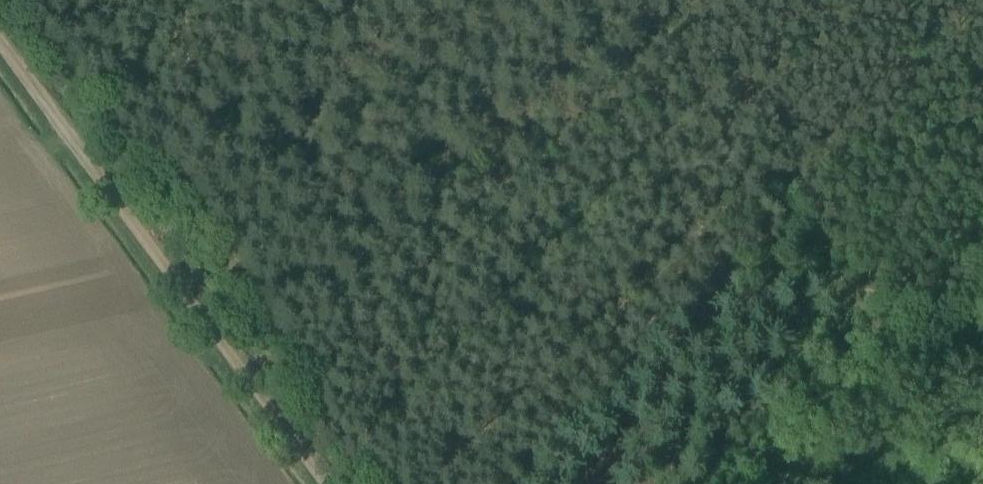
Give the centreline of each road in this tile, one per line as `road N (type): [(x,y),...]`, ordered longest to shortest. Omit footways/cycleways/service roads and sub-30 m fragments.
road 1 (track): [(794,483),(927,388),(635,0)]
road 2 (track): [(324,483),(0,41)]

